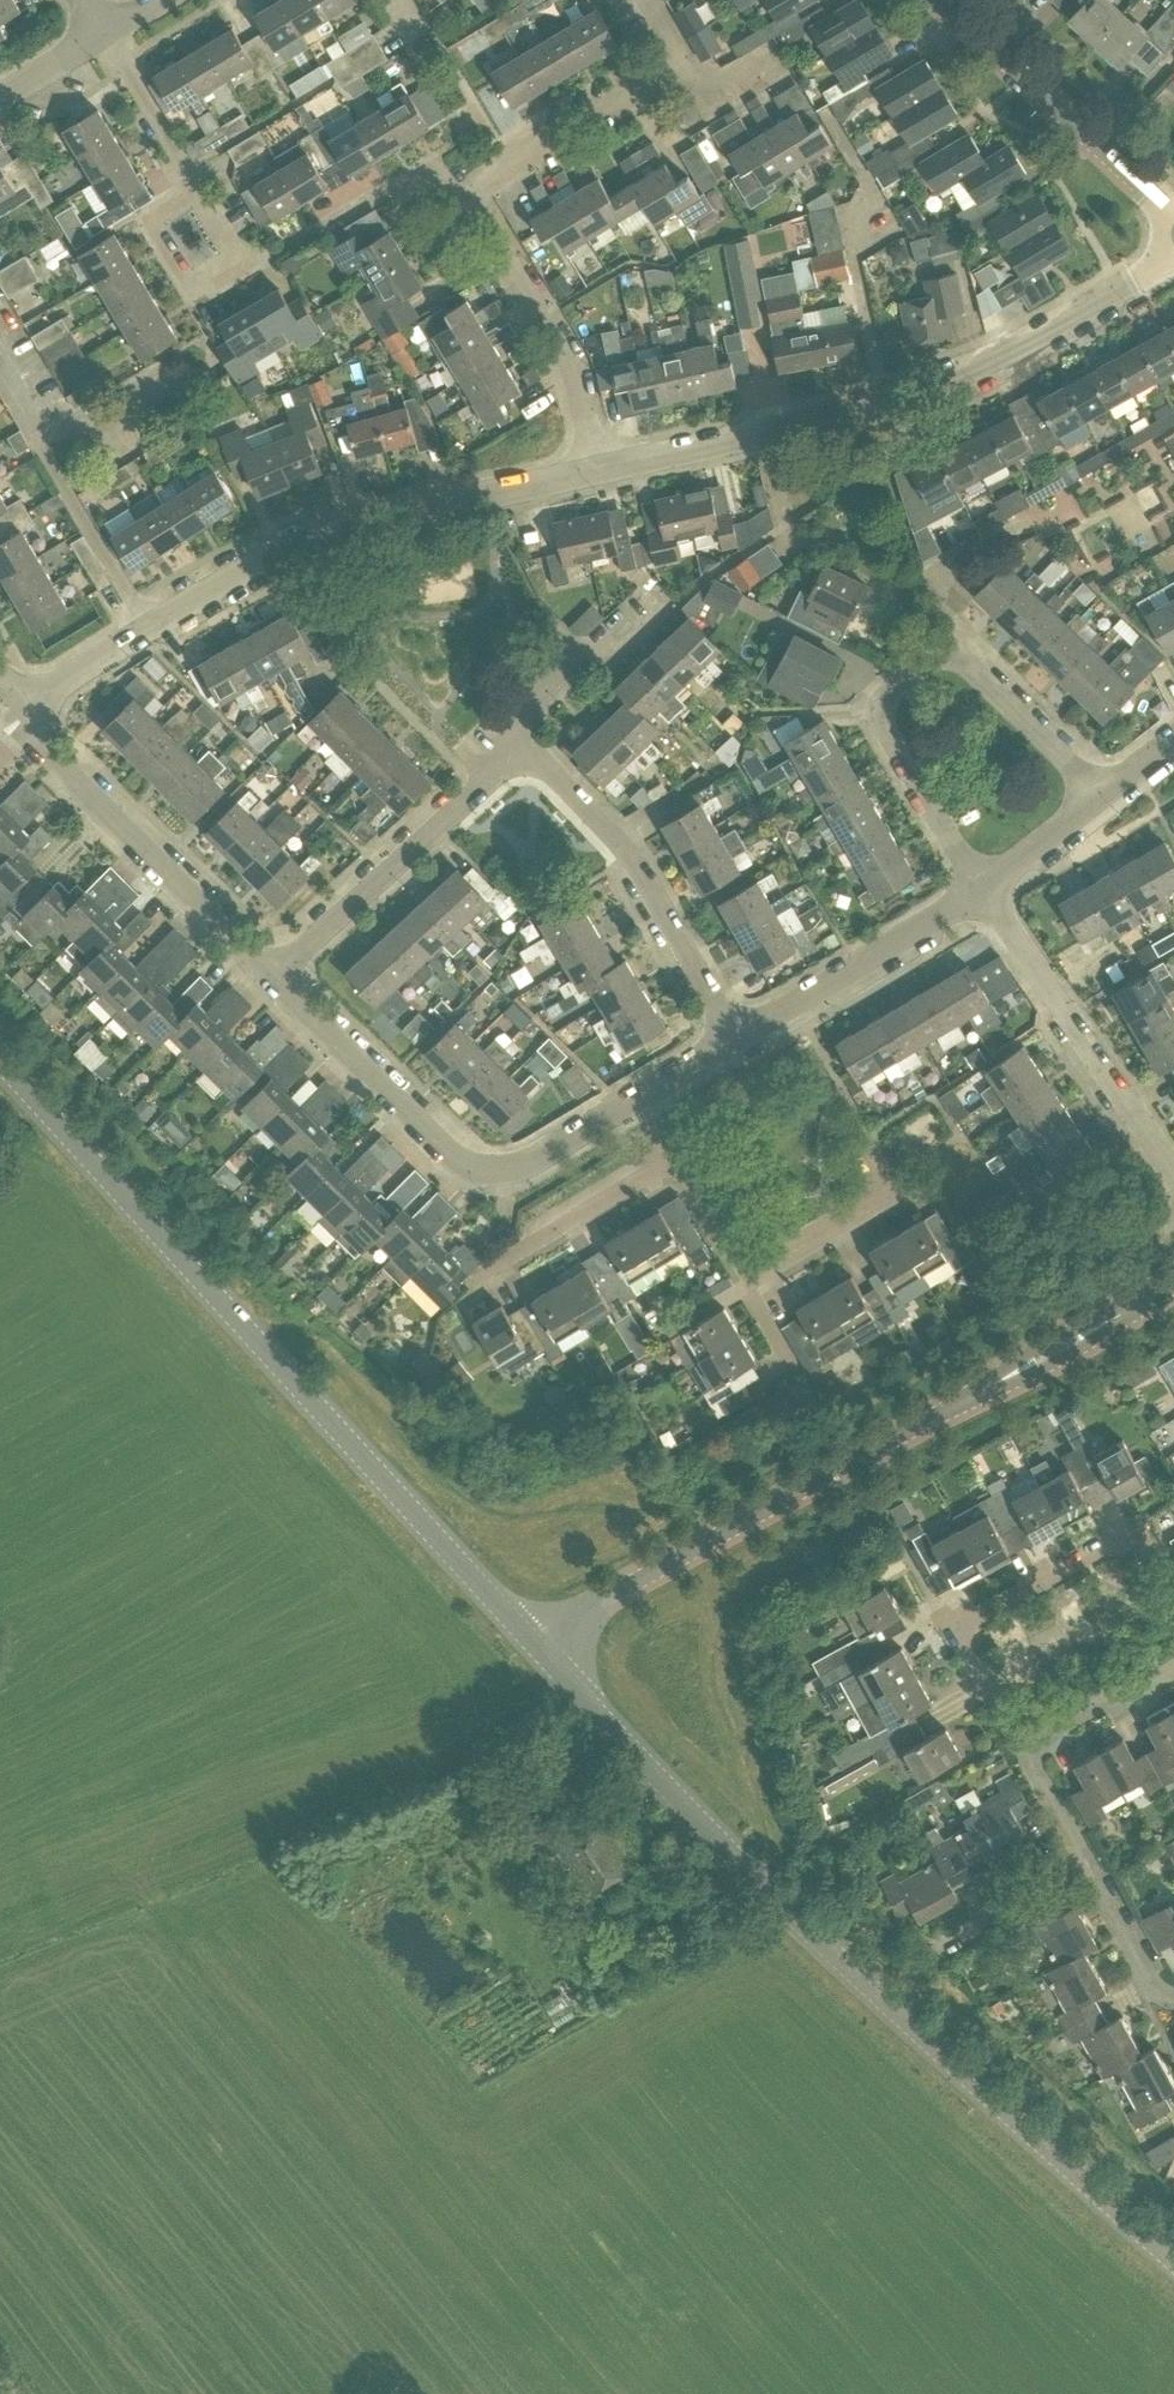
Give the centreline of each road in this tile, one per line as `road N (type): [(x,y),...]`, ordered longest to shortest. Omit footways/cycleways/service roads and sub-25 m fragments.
road 1 (tertiary): [(1173,2260),(707,1823),(533,1642)]
road 2 (tertiary): [(533,1642),(0,1061)]
road 3 (tertiary): [(533,1642),(1173,1289)]
road 4 (residential): [(18,712),(193,596),(286,549),(598,474)]
road 5 (residential): [(598,474),(765,437),(963,376),(1173,254)]
road 6 (residential): [(598,474),(575,371),(488,210),(498,176),(686,66)]
road 7 (residential): [(1095,801),(971,668),(935,658),(893,690),(883,721),(982,885)]
road 8 (residential): [(735,1041),(613,833),(544,768),(495,755)]
road 9 (residential): [(271,977),(18,712)]
road 10 (residential): [(1173,1165),(982,885)]
road 11 (secondary): [(1173,224),(940,0)]
road 12 (residential): [(1018,1746),(975,1669),(971,1621),(983,1604),(1130,1532)]
road 13 (residential): [(271,977),(479,787),(495,755)]
road 14 (residential): [(509,1169),(462,1166),(271,977)]
road 15 (residential): [(735,1041),(982,885)]
road 16 (residential): [(490,1268),(679,1152)]
road 17 (residential): [(202,191),(153,221),(193,289),(242,260)]
road 18 (residential): [(202,191),(106,33)]
road 19 (residential): [(1173,1658),(1018,1746)]
road 20 (residential): [(750,1273),(901,1183)]
road 21 (residential): [(1173,1997),(1153,1992),(1083,1855)]
road 22 (residential): [(509,1169),(642,1096)]
road 23 (residential): [(495,755),(500,733),(594,646)]
road 24 (residential): [(982,885),(1095,801)]
road 25 (residential): [(679,1152),(750,1273)]
road 26 (residential): [(1083,1855),(1018,1746)]
road 27 (residential): [(0,96),(106,33)]

